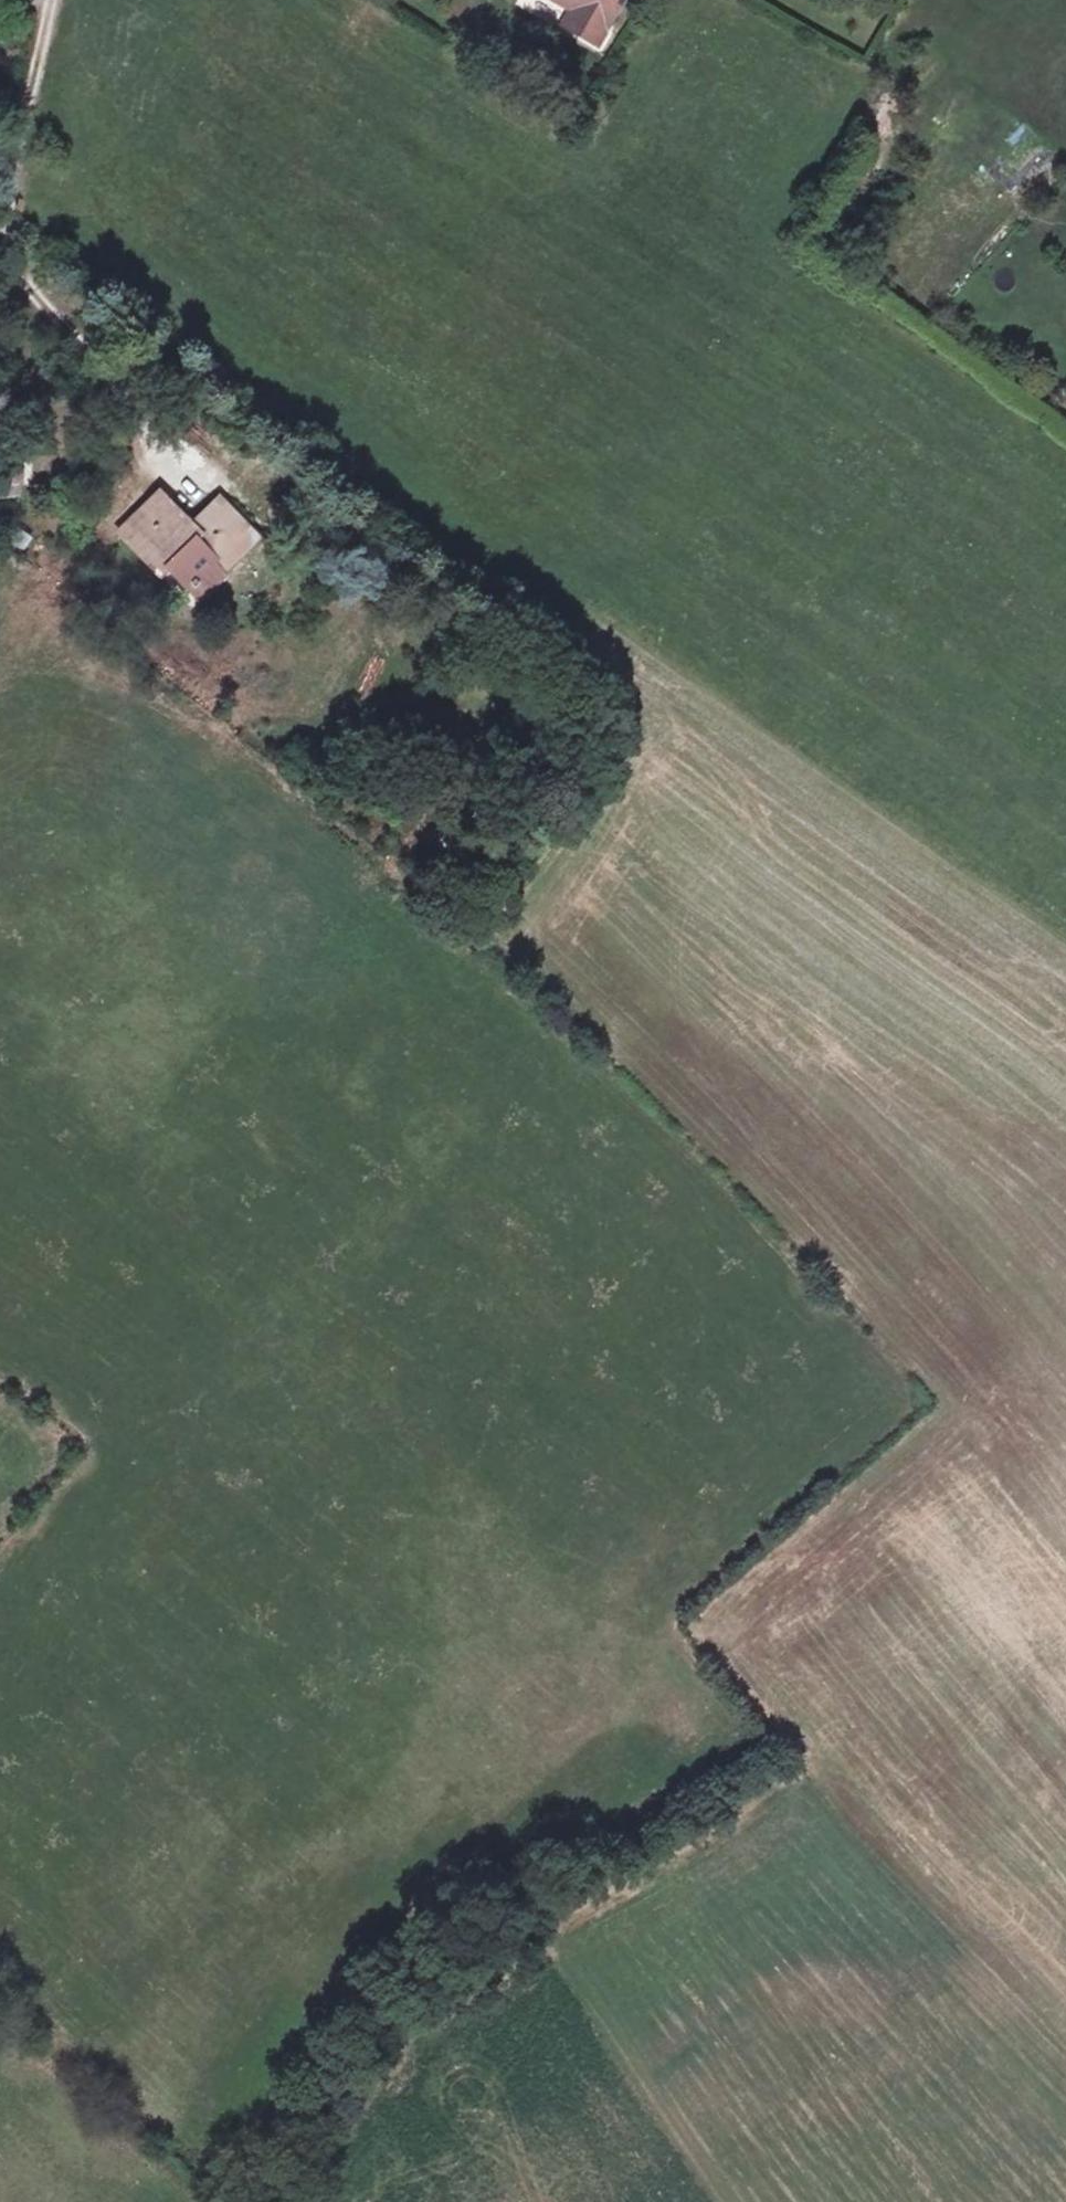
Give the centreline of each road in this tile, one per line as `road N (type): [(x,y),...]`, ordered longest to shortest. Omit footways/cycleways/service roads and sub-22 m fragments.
road 1 (unclassified): [(53,0),(22,294)]

